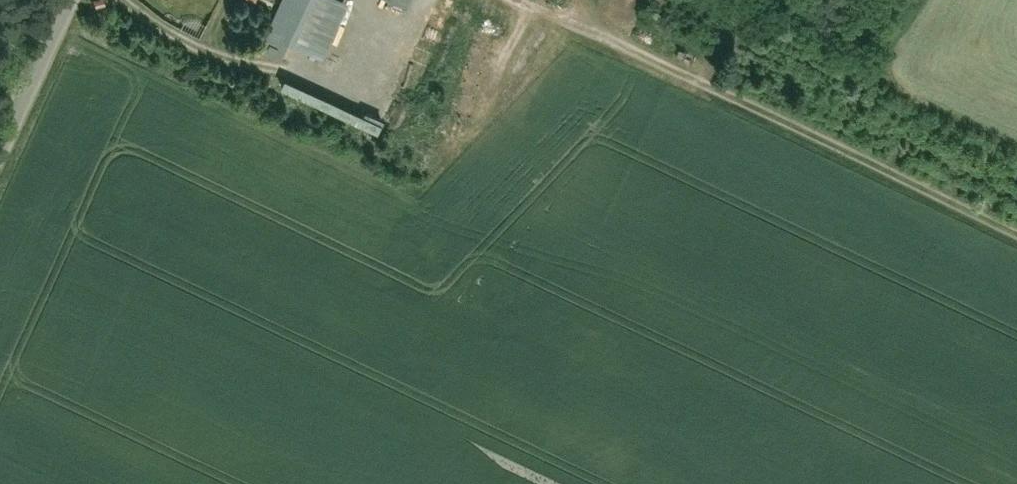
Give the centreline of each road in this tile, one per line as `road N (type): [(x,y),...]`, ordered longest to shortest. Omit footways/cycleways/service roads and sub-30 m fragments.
road 1 (track): [(1016,236),(662,68)]
road 2 (residential): [(0,156),(70,0)]

